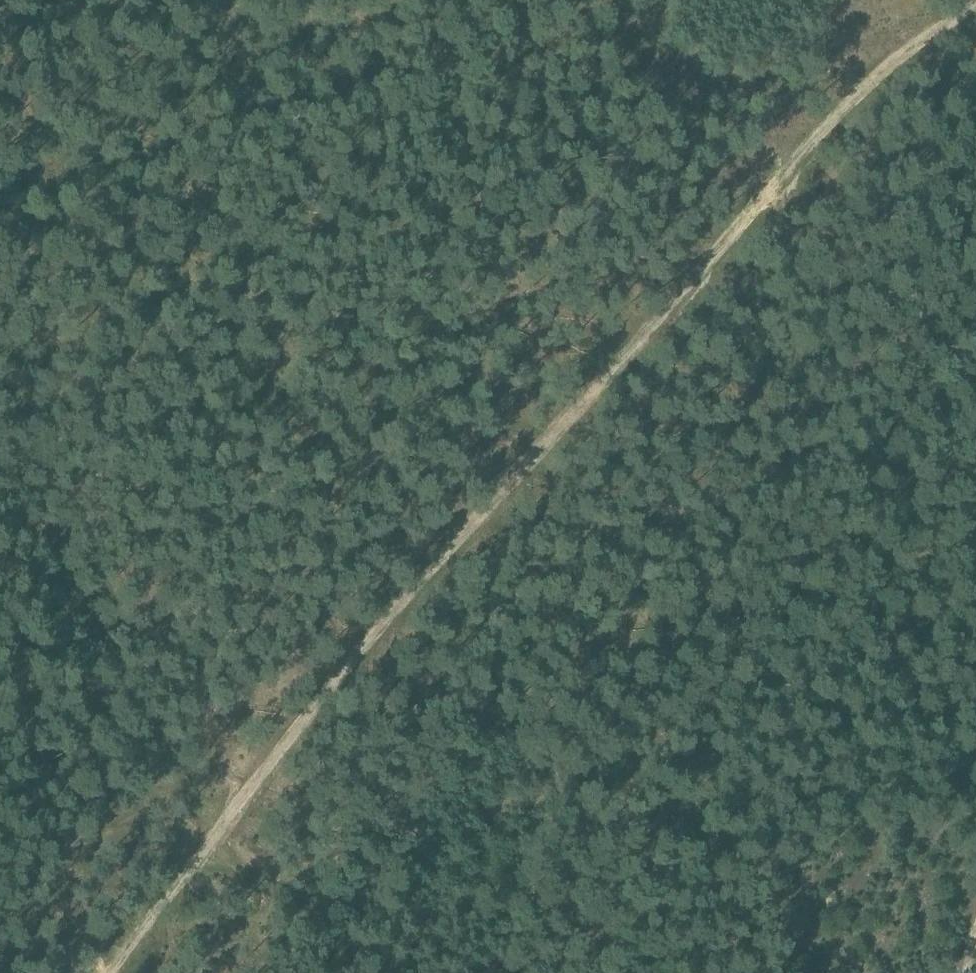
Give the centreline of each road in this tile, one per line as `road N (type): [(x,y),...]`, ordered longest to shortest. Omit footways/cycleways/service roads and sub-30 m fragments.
road 1 (track): [(114,972),(260,757),(752,211),(850,91),(967,0)]

